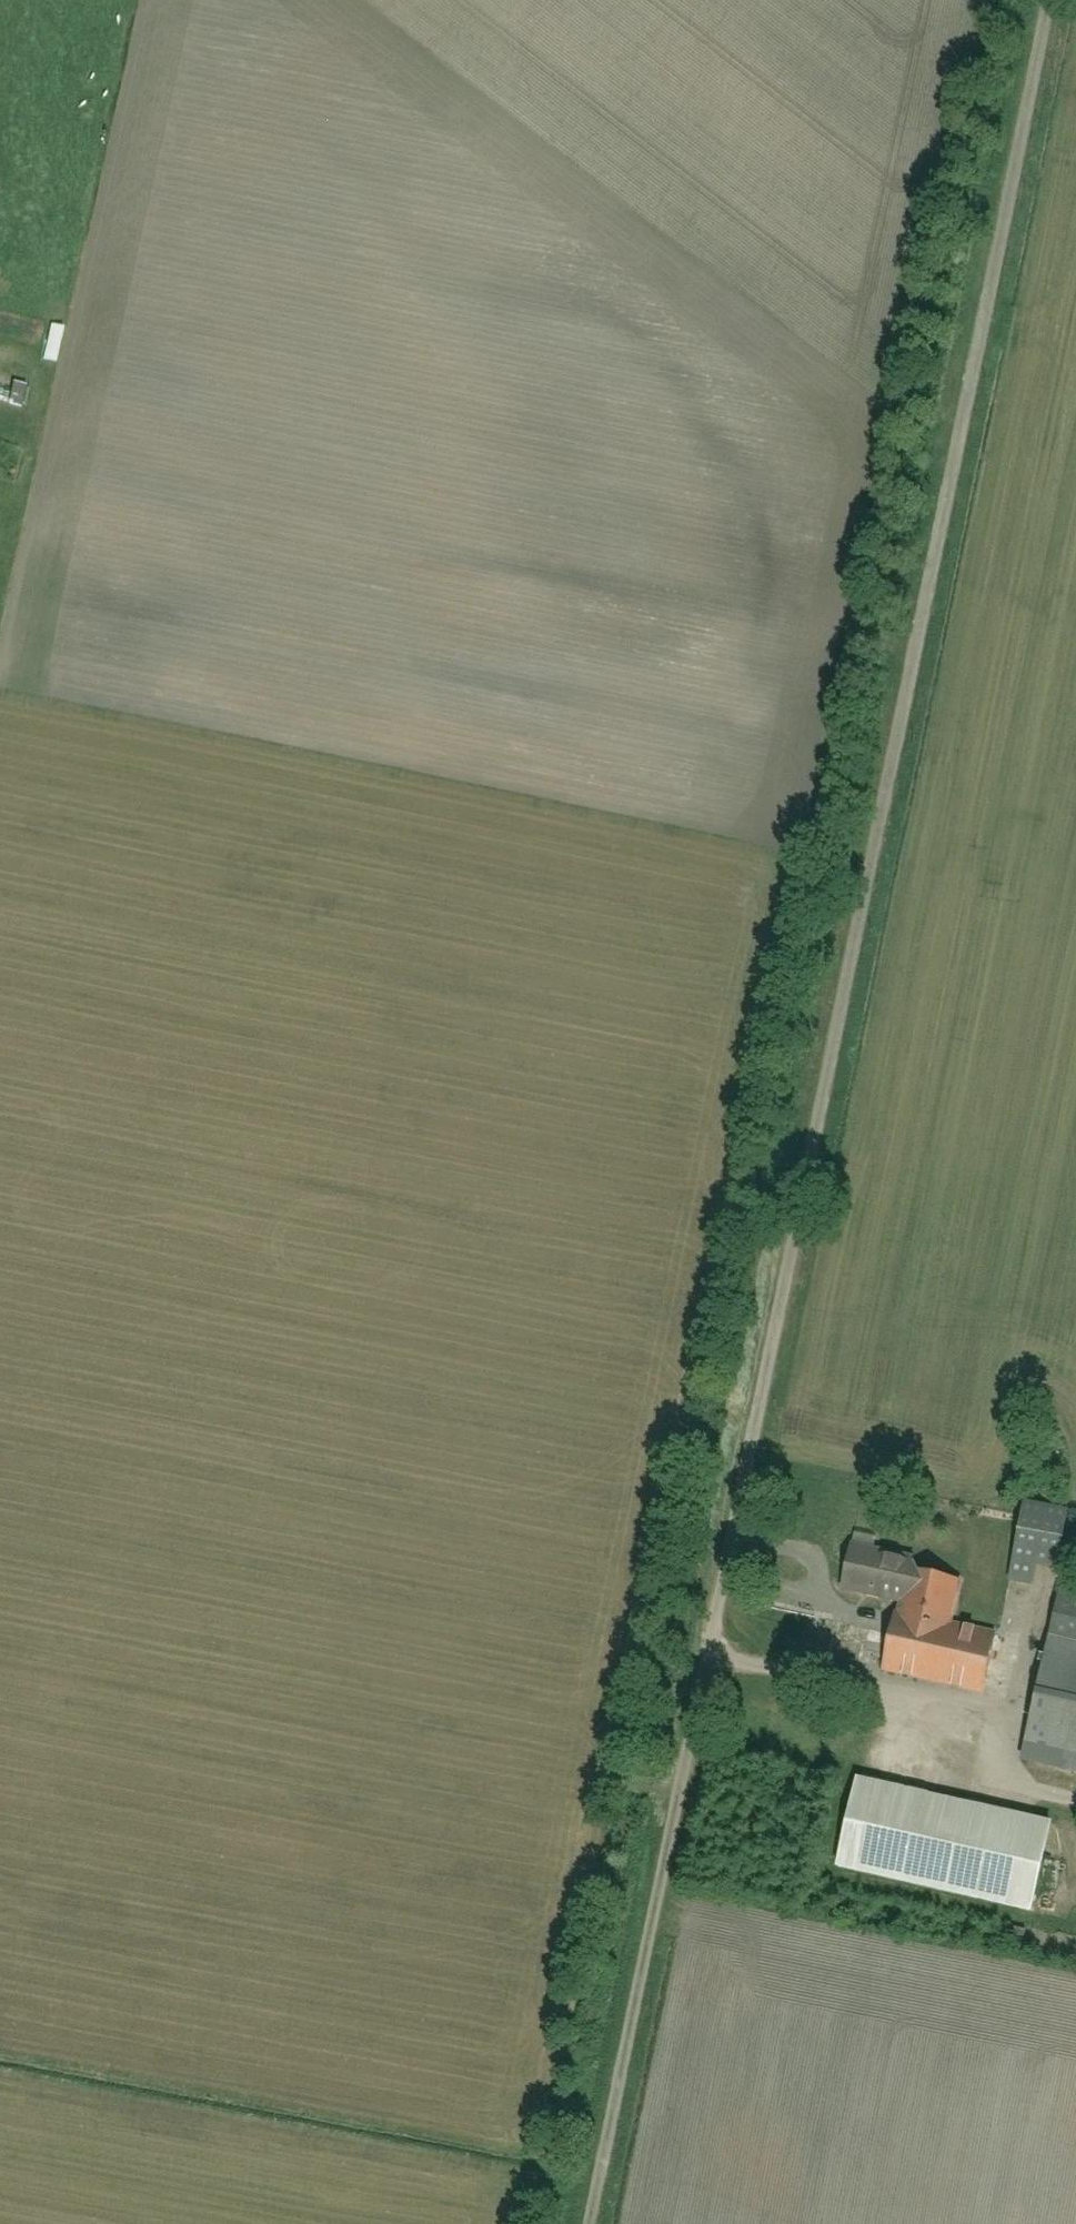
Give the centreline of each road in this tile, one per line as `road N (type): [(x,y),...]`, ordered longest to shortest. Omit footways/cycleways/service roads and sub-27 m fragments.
road 1 (unclassified): [(596,2223),(1057,0)]

